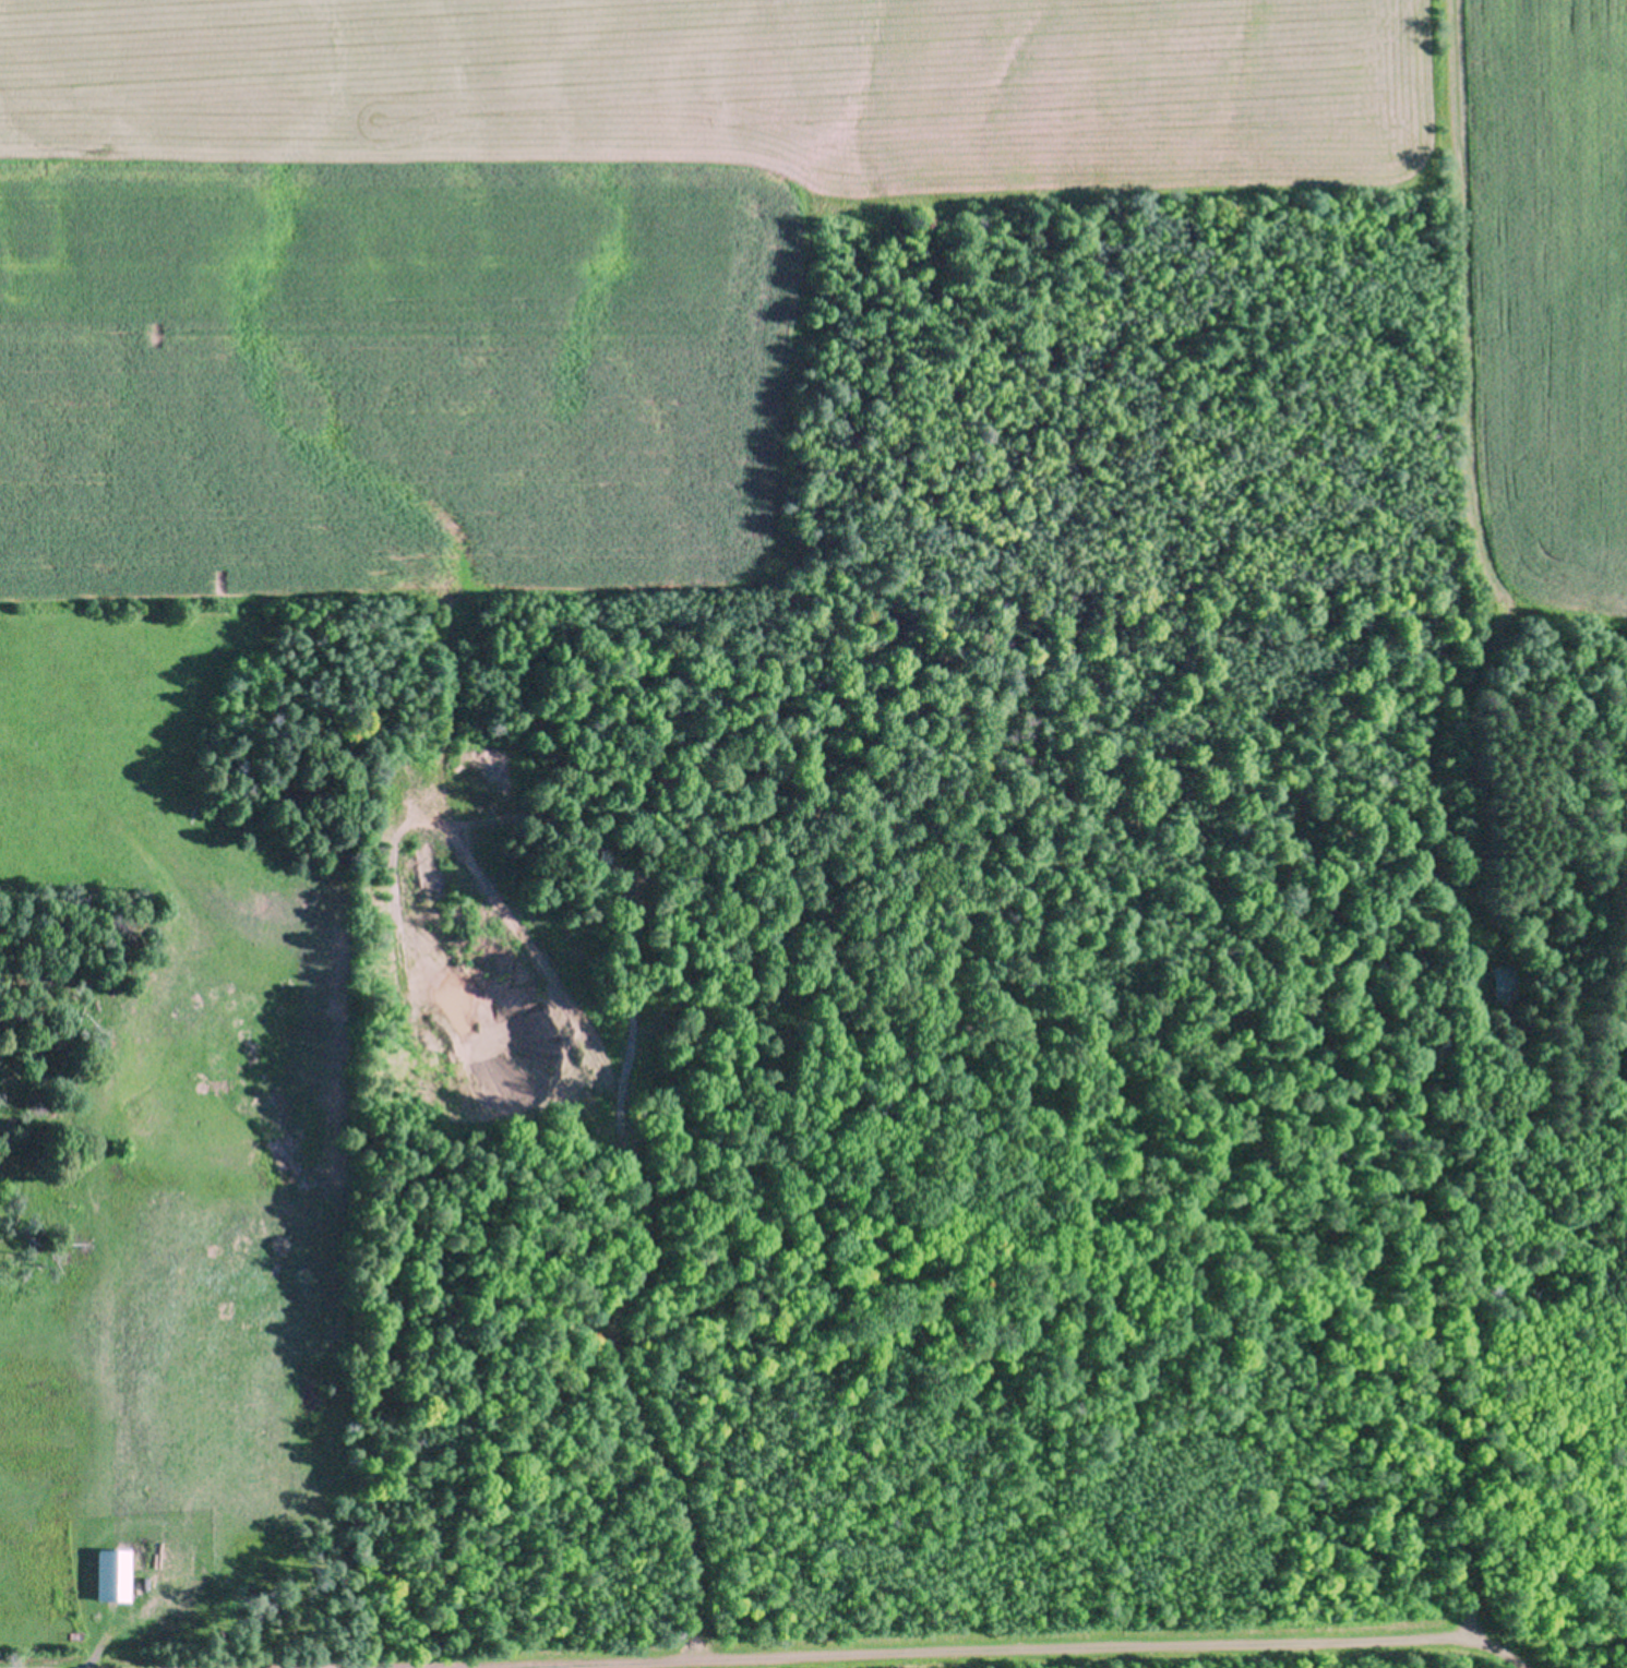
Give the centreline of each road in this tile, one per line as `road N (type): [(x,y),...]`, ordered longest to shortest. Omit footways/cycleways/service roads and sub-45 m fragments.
road 1 (residential): [(423,1667),(1459,1642)]

